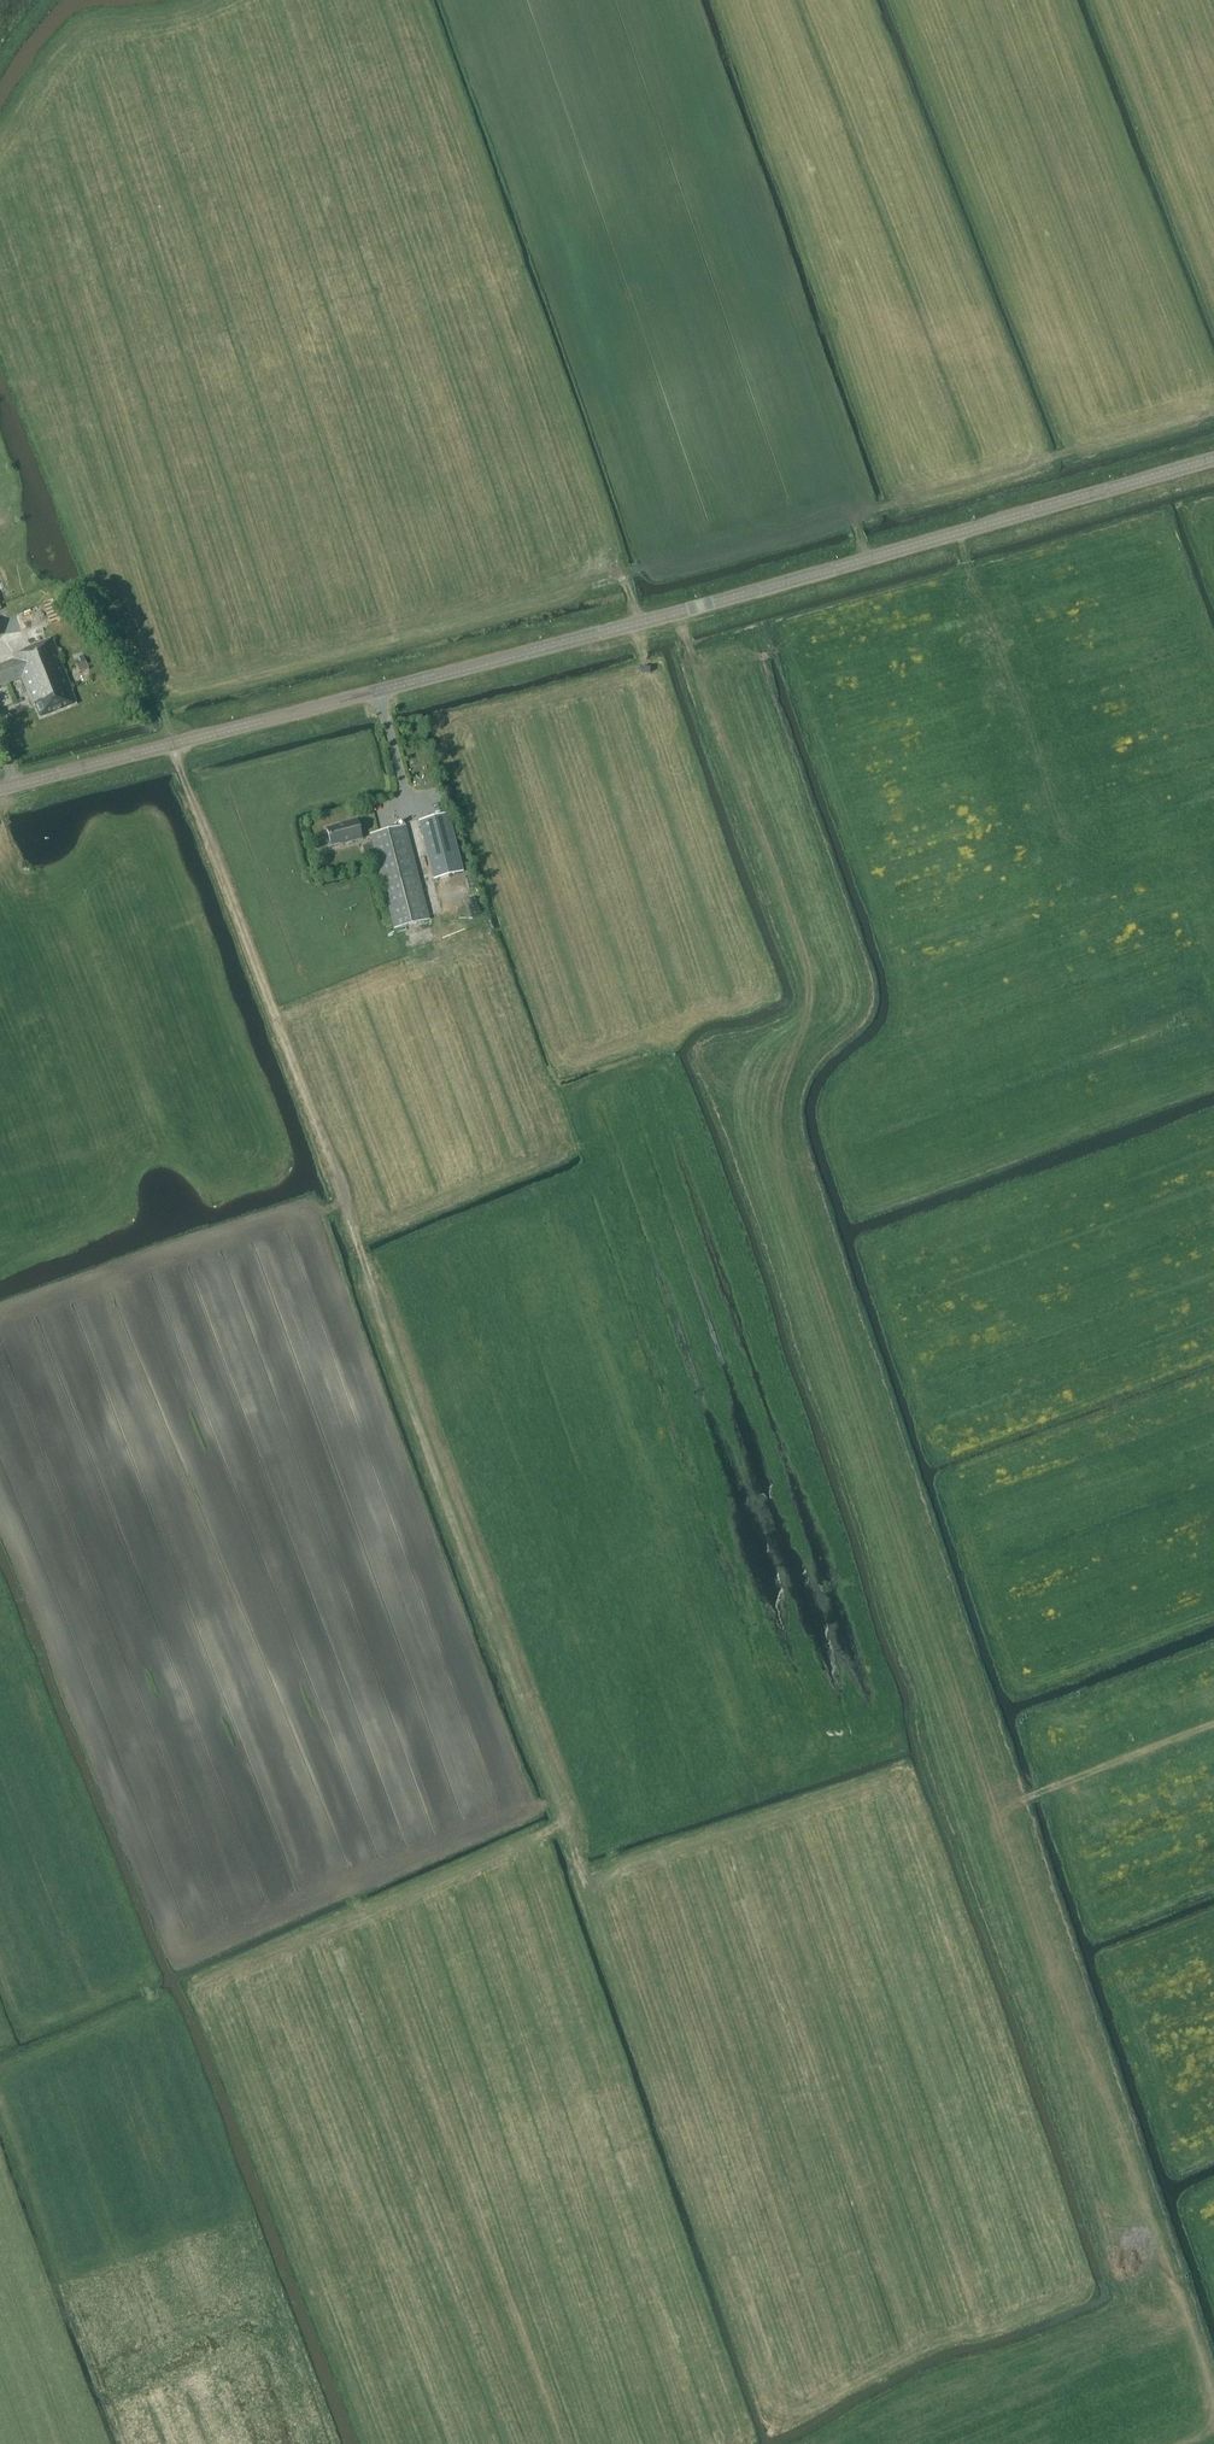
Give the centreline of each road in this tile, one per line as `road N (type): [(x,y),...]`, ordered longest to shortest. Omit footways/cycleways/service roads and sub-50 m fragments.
road 1 (tertiary): [(0,789),(700,606),(1213,458)]

